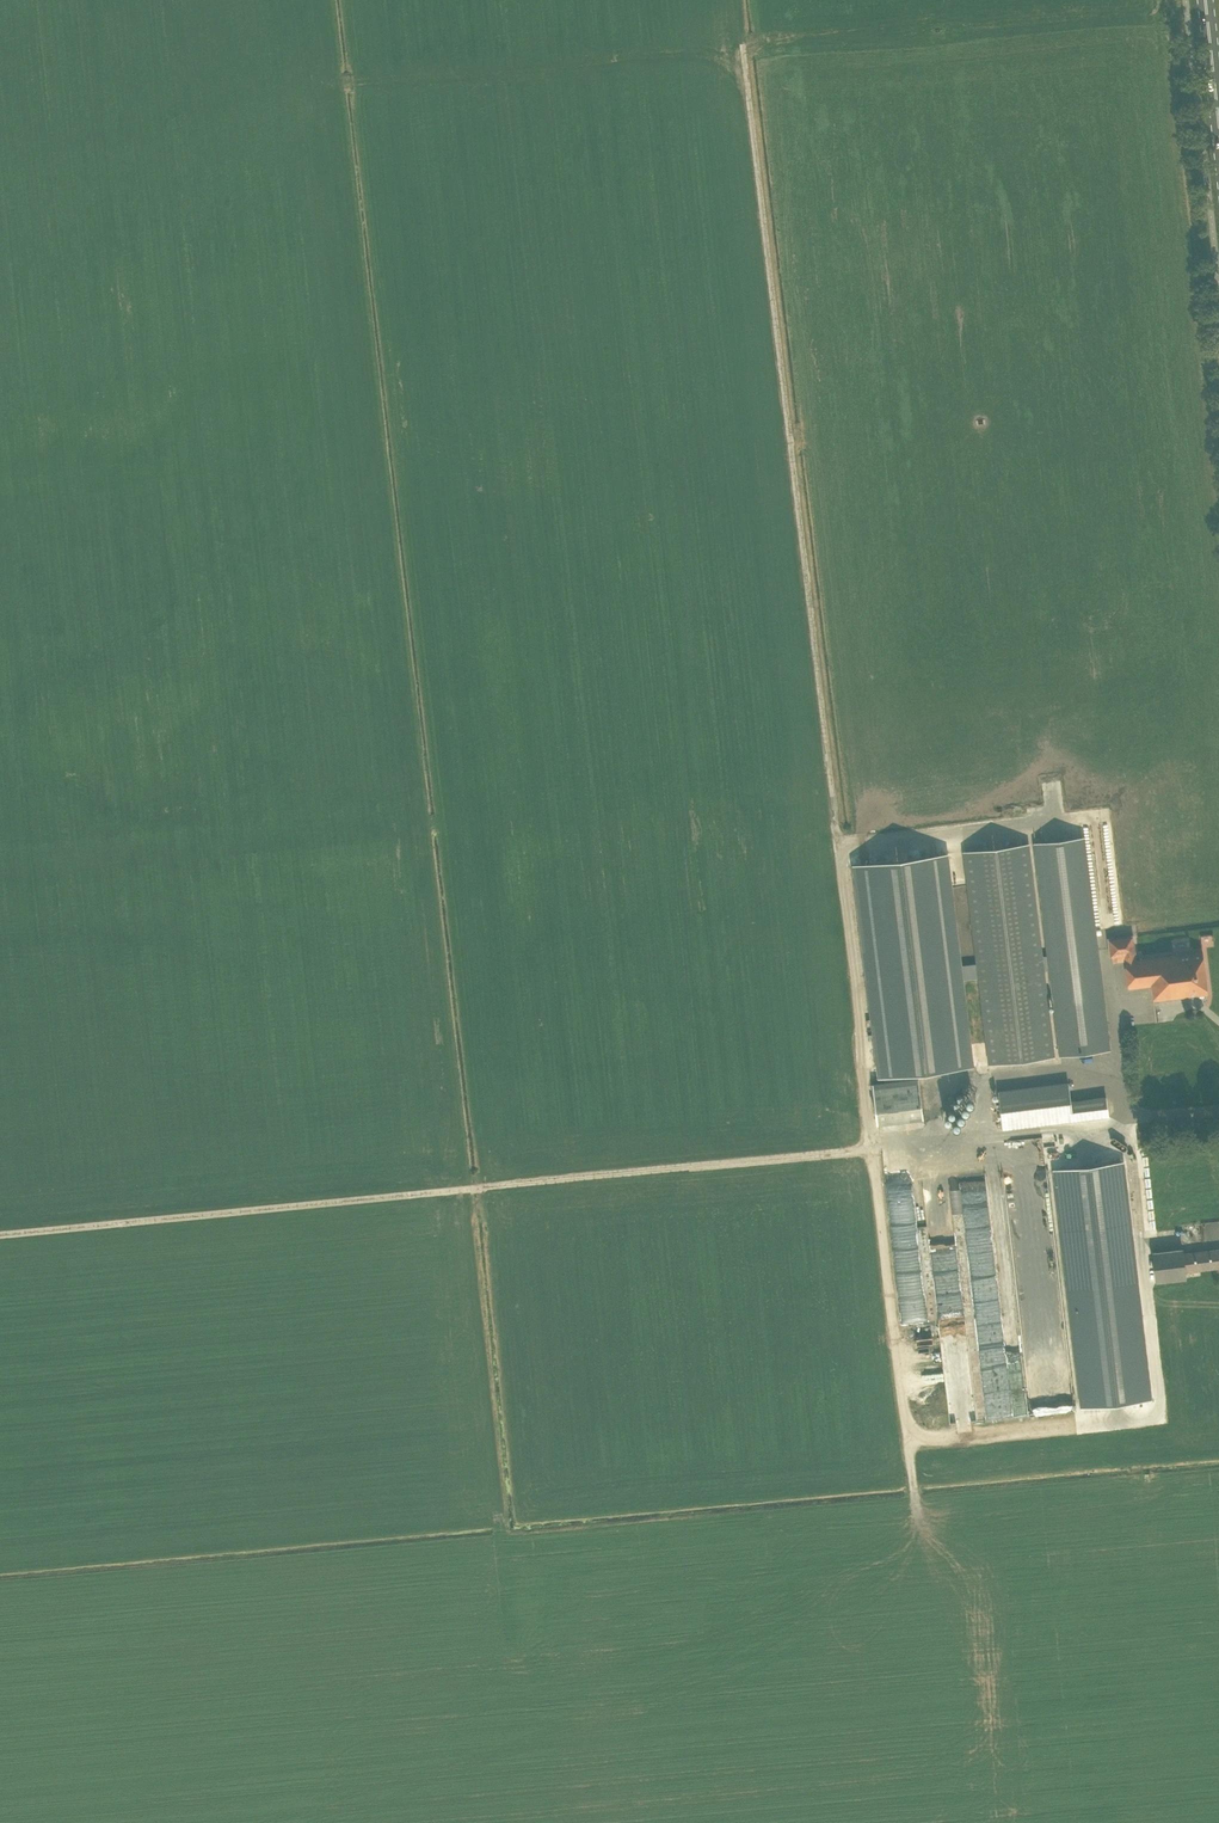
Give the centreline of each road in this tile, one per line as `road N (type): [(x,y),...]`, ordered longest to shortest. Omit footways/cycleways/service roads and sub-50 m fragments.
road 1 (track): [(910,1476),(745,65),(733,49),(351,80)]
road 2 (track): [(0,1239),(875,1151)]

